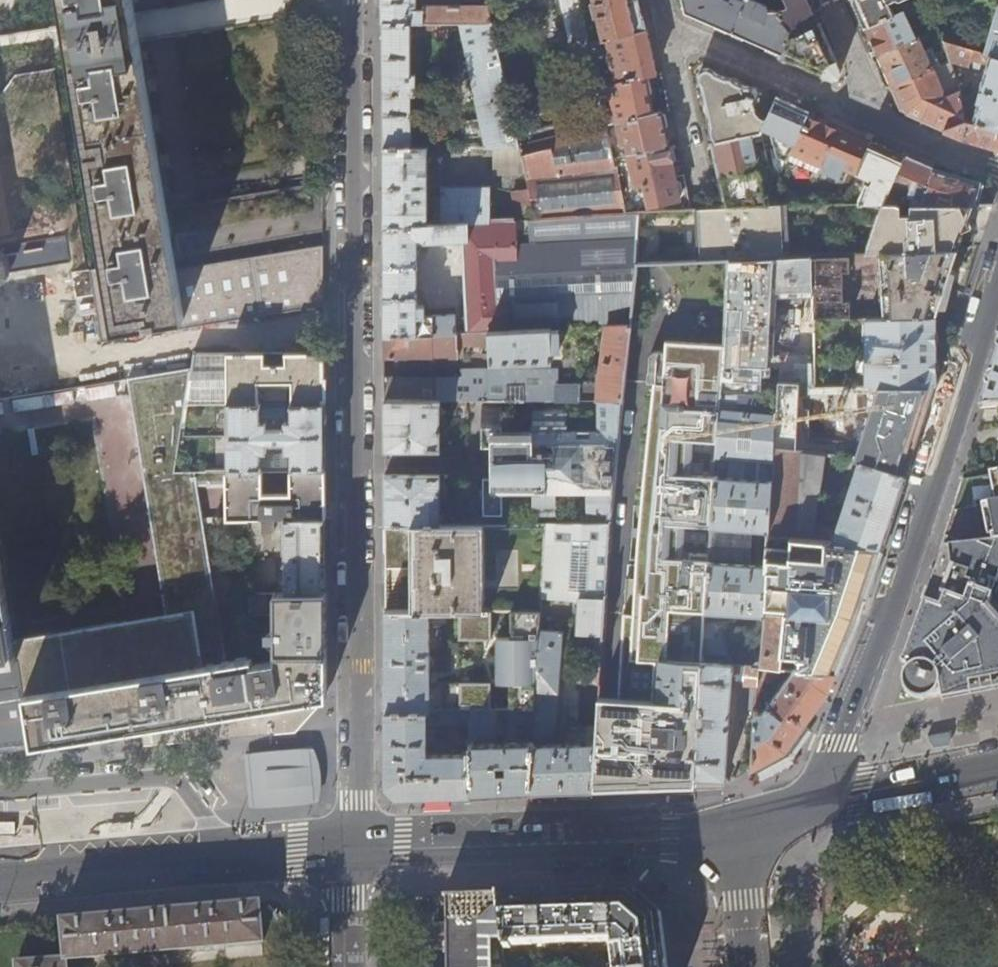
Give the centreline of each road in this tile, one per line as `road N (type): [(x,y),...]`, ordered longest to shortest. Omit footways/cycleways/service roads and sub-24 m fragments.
road 1 (residential): [(997,274),(832,763),(830,796)]
road 2 (residential): [(356,459),(356,0)]
road 3 (residential): [(353,846),(356,459)]
road 4 (secondary): [(735,825),(353,846)]
road 5 (residential): [(223,855),(178,780),(0,792)]
road 6 (secondary): [(223,855),(0,878)]
road 7 (secondary): [(997,765),(830,796)]
road 8 (residential): [(749,966),(735,825)]
road 9 (secondary): [(353,846),(223,855)]
road 10 (residential): [(353,846),(347,966)]

